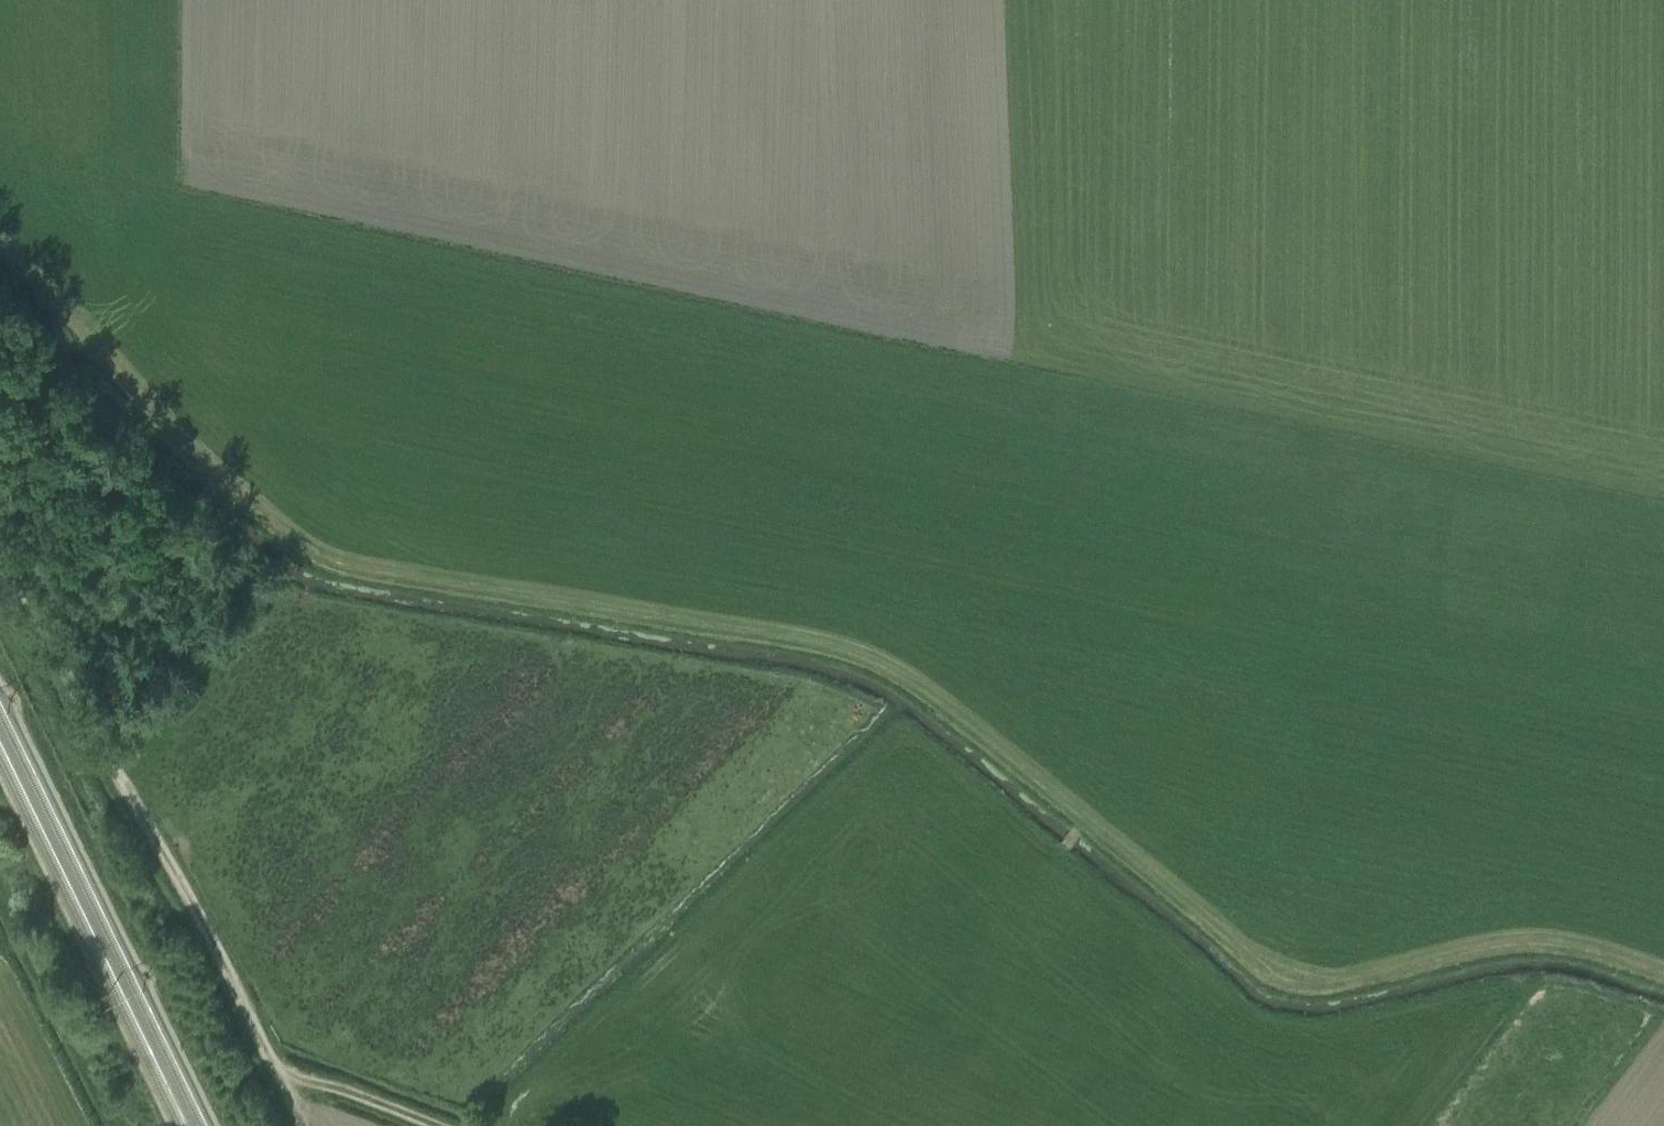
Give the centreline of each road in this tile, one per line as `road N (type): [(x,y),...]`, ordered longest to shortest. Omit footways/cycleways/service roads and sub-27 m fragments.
road 1 (track): [(433,1125),(279,1074),(0,519)]

